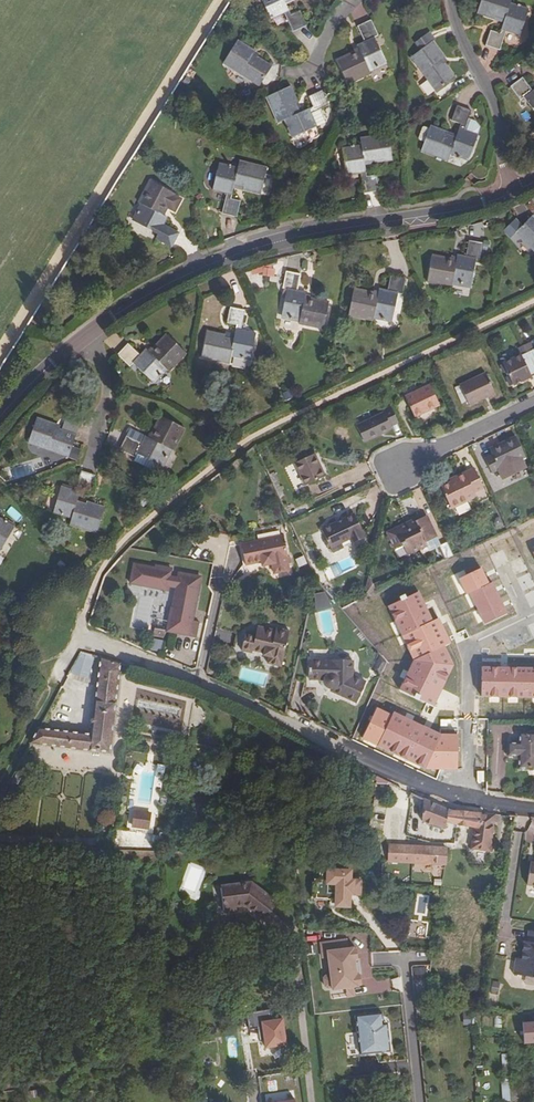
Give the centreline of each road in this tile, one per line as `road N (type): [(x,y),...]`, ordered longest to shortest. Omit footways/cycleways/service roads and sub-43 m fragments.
road 1 (tertiary): [(513,191),(271,243),(171,282),(82,337)]
road 2 (track): [(0,355),(223,0)]
road 3 (unclassified): [(466,800),(392,775),(199,682)]
road 4 (residential): [(533,614),(468,644),(466,800)]
road 5 (unclassified): [(452,0),(492,97),(513,191)]
road 6 (residential): [(395,466),(533,402)]
road 7 (unclassified): [(199,682),(81,634)]

